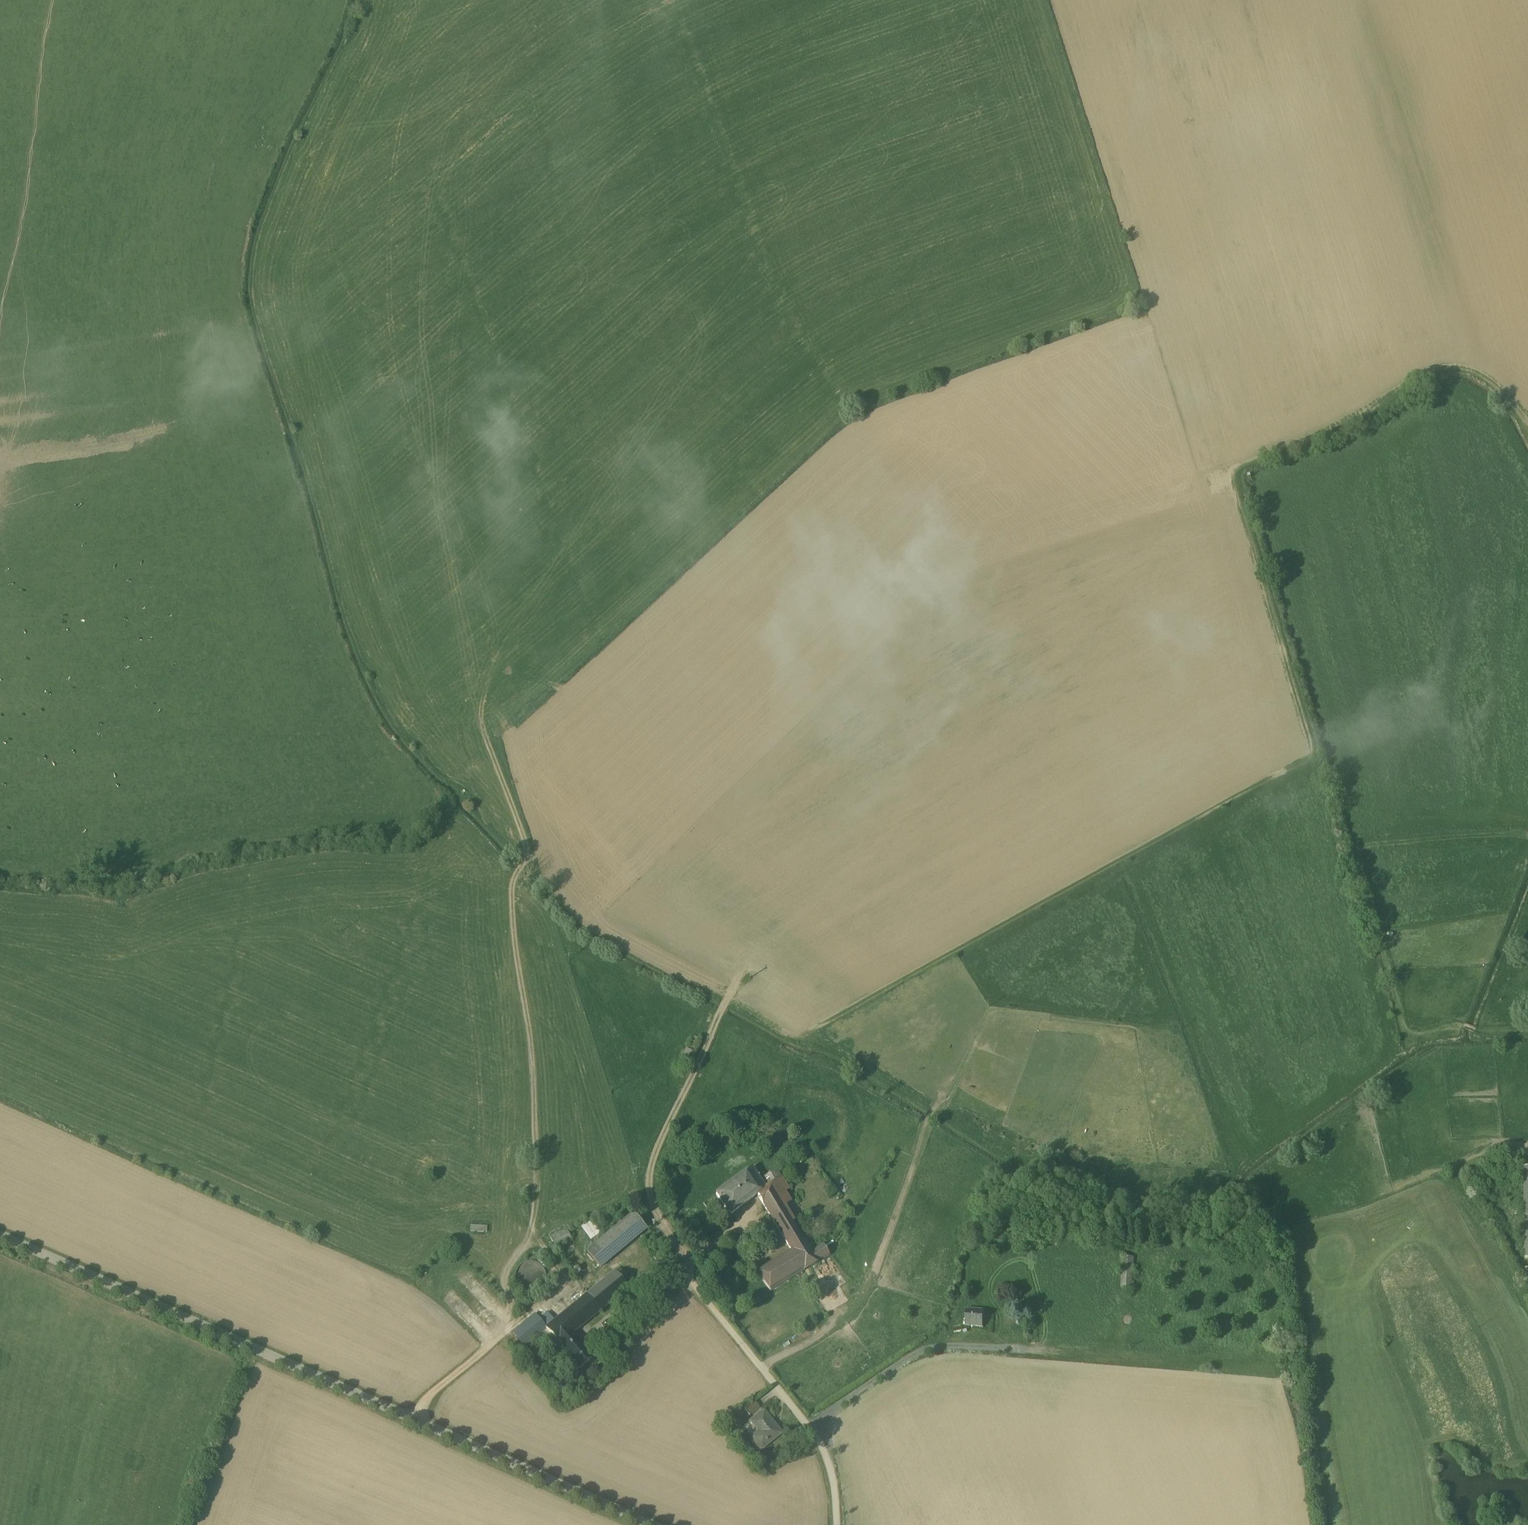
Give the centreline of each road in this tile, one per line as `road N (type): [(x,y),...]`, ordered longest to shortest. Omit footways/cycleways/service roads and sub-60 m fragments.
road 1 (unclassified): [(652,1524),(0,1236)]
road 2 (track): [(576,1288),(532,1227),(535,1085),(513,892),(527,851),(488,744)]
road 3 (track): [(725,1003),(650,1171),(658,1222),(685,1265)]

